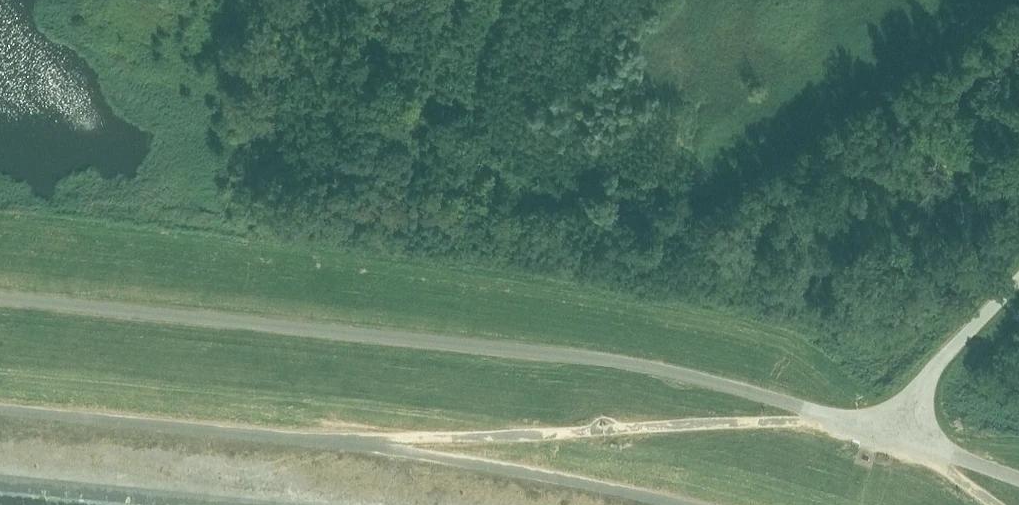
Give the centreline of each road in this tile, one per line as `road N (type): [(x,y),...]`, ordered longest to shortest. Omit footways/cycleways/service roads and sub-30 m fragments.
road 1 (unclassified): [(880,429),(650,367),(0,301)]
road 2 (unclassified): [(1018,283),(880,429)]
road 3 (unclassified): [(1018,481),(880,429)]

